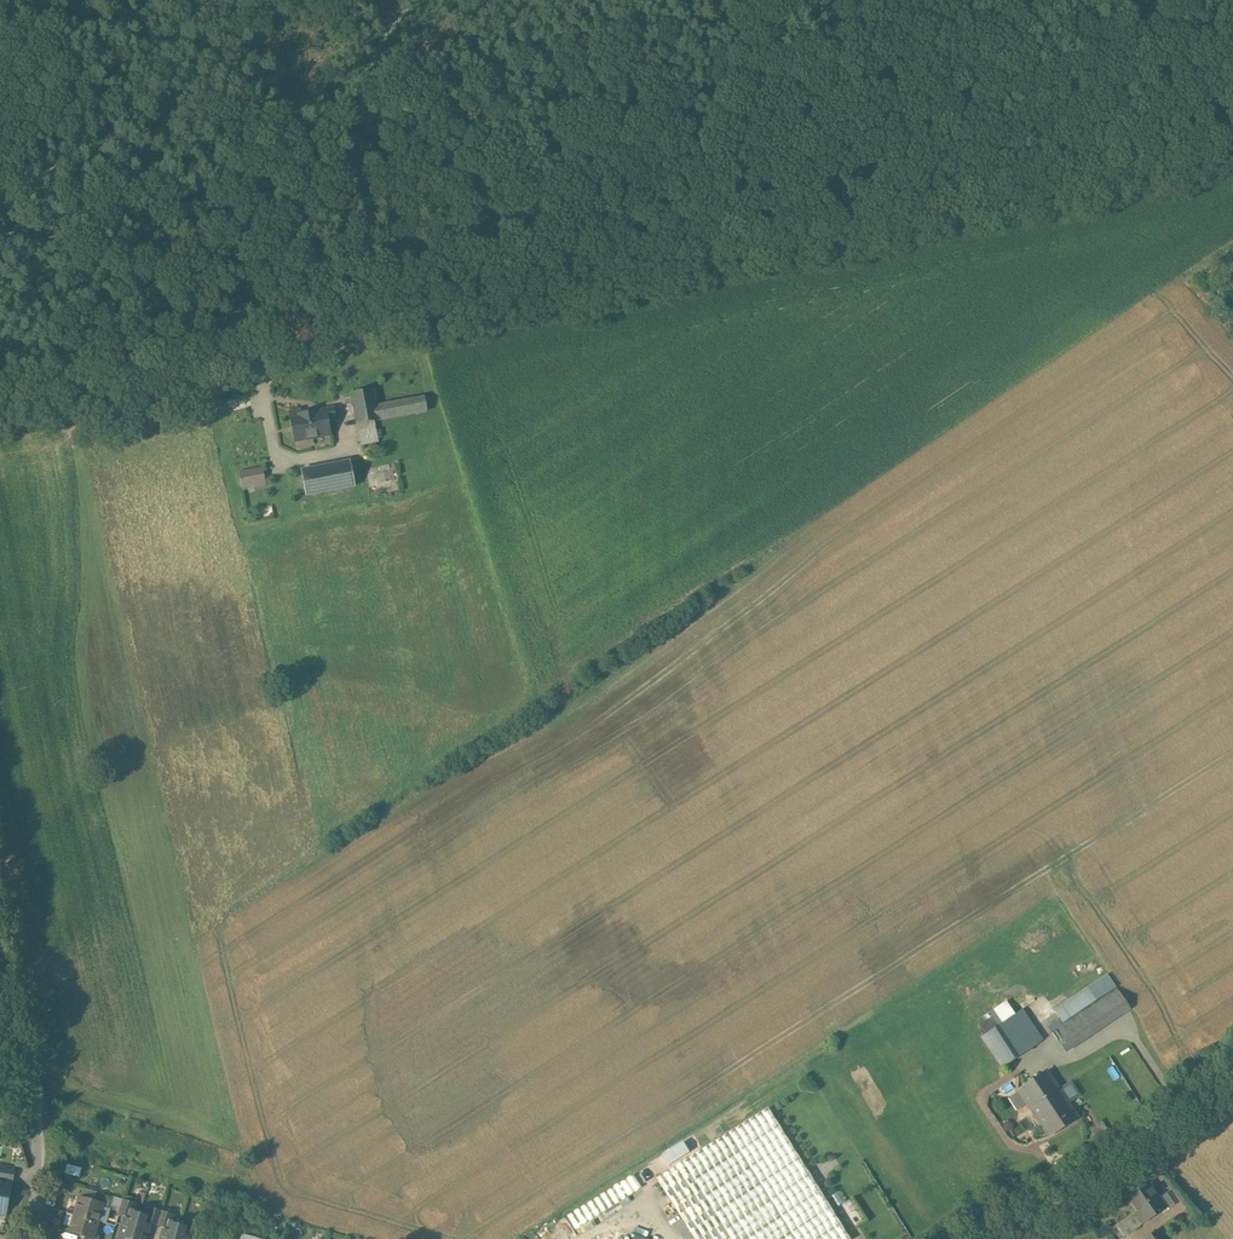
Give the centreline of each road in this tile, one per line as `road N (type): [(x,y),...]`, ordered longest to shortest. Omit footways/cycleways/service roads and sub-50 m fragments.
road 1 (tertiary): [(1232,154),(0,404)]
road 2 (unclassified): [(994,1238),(1232,1078)]
road 3 (residential): [(26,1238),(38,1137),(0,963)]
road 4 (track): [(710,259),(761,64)]

